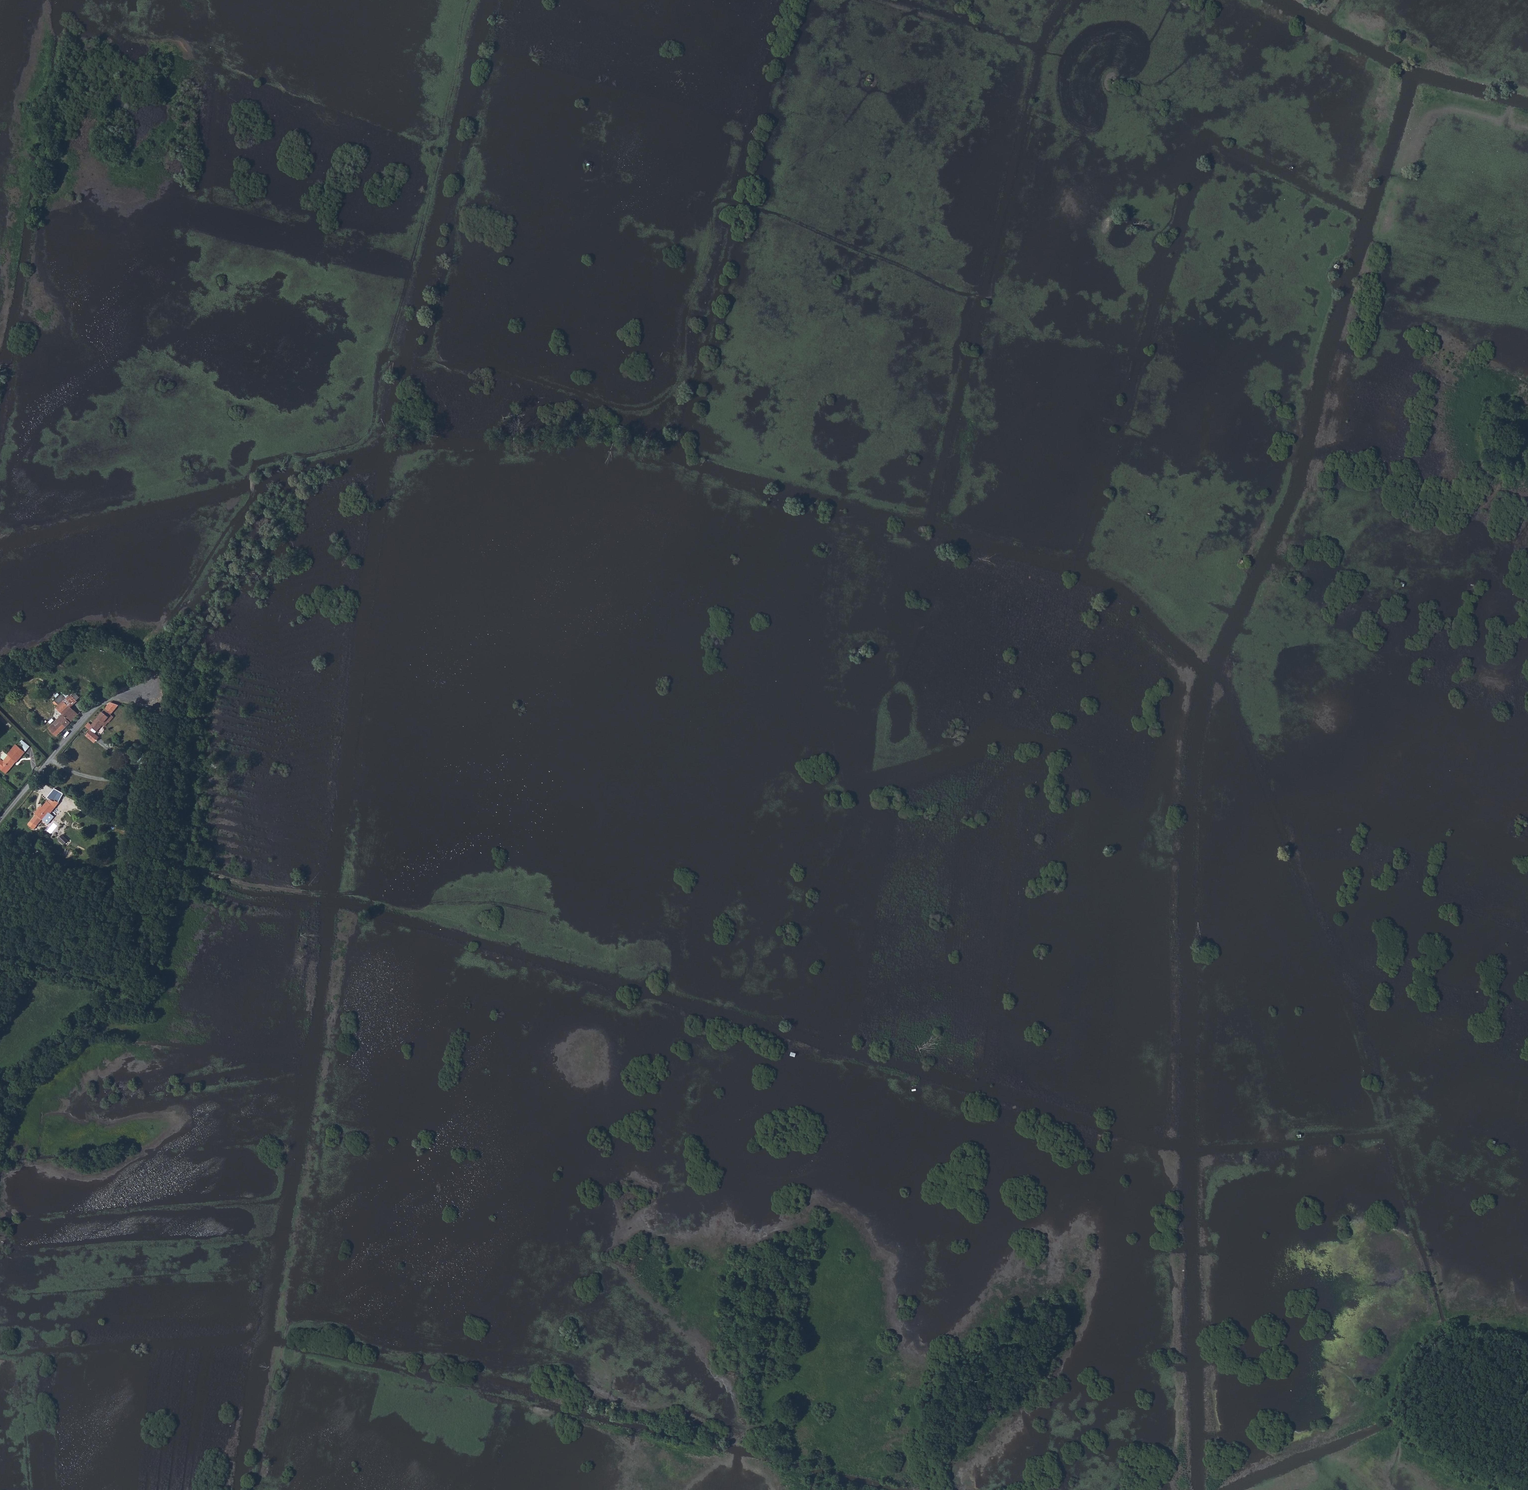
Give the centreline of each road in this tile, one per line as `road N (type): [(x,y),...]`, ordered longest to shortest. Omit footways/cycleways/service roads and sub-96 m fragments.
road 1 (unclassified): [(0,822),(91,711),(157,683)]

